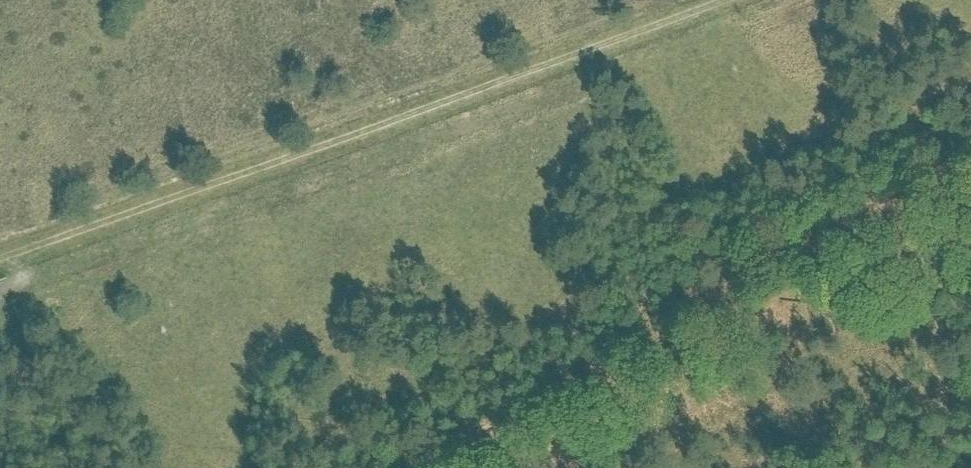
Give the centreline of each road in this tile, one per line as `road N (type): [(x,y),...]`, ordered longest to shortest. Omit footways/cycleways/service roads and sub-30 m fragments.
road 1 (track): [(0,259),(727,0)]

